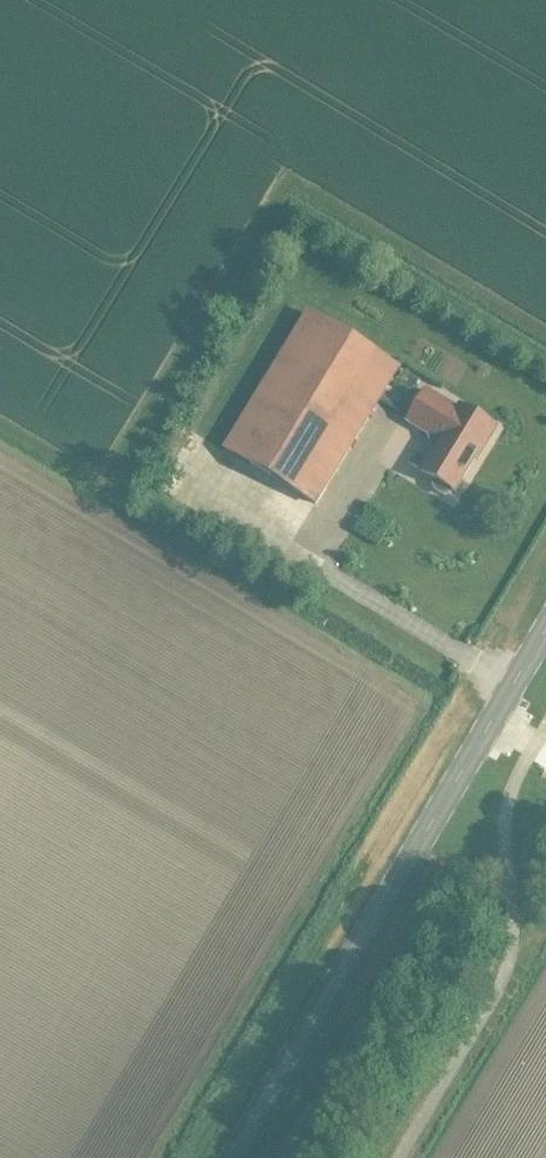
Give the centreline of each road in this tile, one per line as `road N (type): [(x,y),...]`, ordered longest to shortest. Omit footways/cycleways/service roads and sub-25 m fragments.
road 1 (tertiary): [(238,1157),(545,646)]

